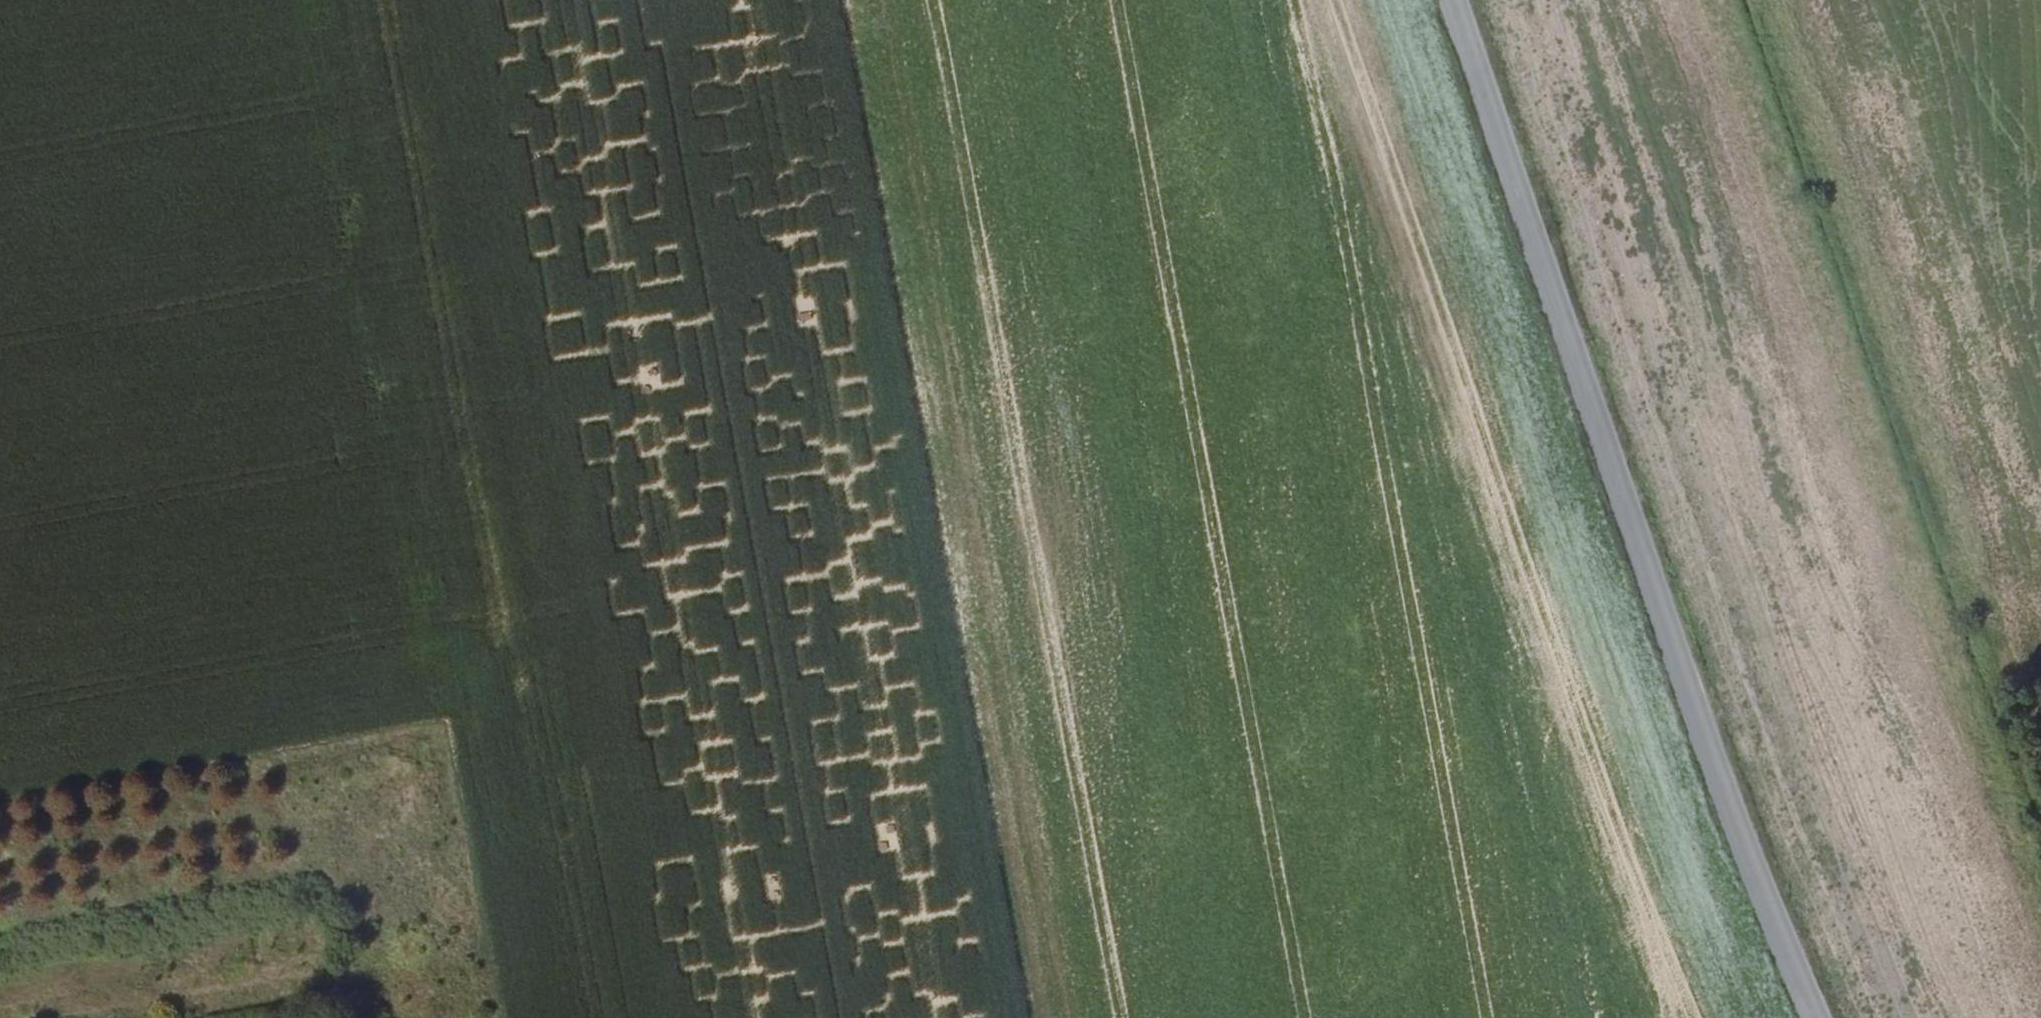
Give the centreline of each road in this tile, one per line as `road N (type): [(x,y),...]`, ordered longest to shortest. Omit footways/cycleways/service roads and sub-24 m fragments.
road 1 (unclassified): [(1444,0),(1667,660),(1743,871),(1809,1017)]

